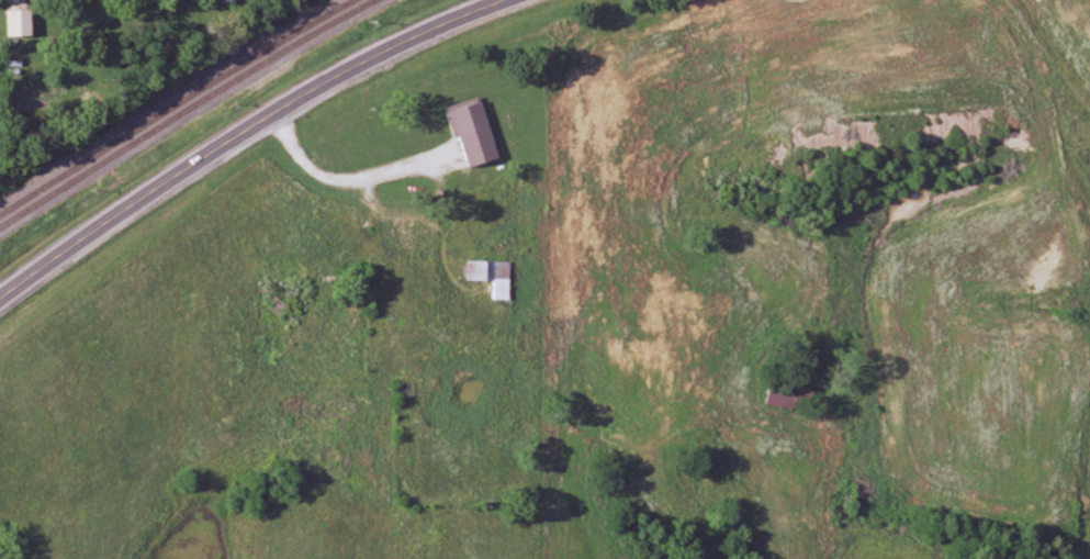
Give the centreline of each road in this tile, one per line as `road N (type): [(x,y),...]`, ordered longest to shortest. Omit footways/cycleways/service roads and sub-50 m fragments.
road 1 (tertiary): [(0,305),(283,109),(429,29),(505,0)]

